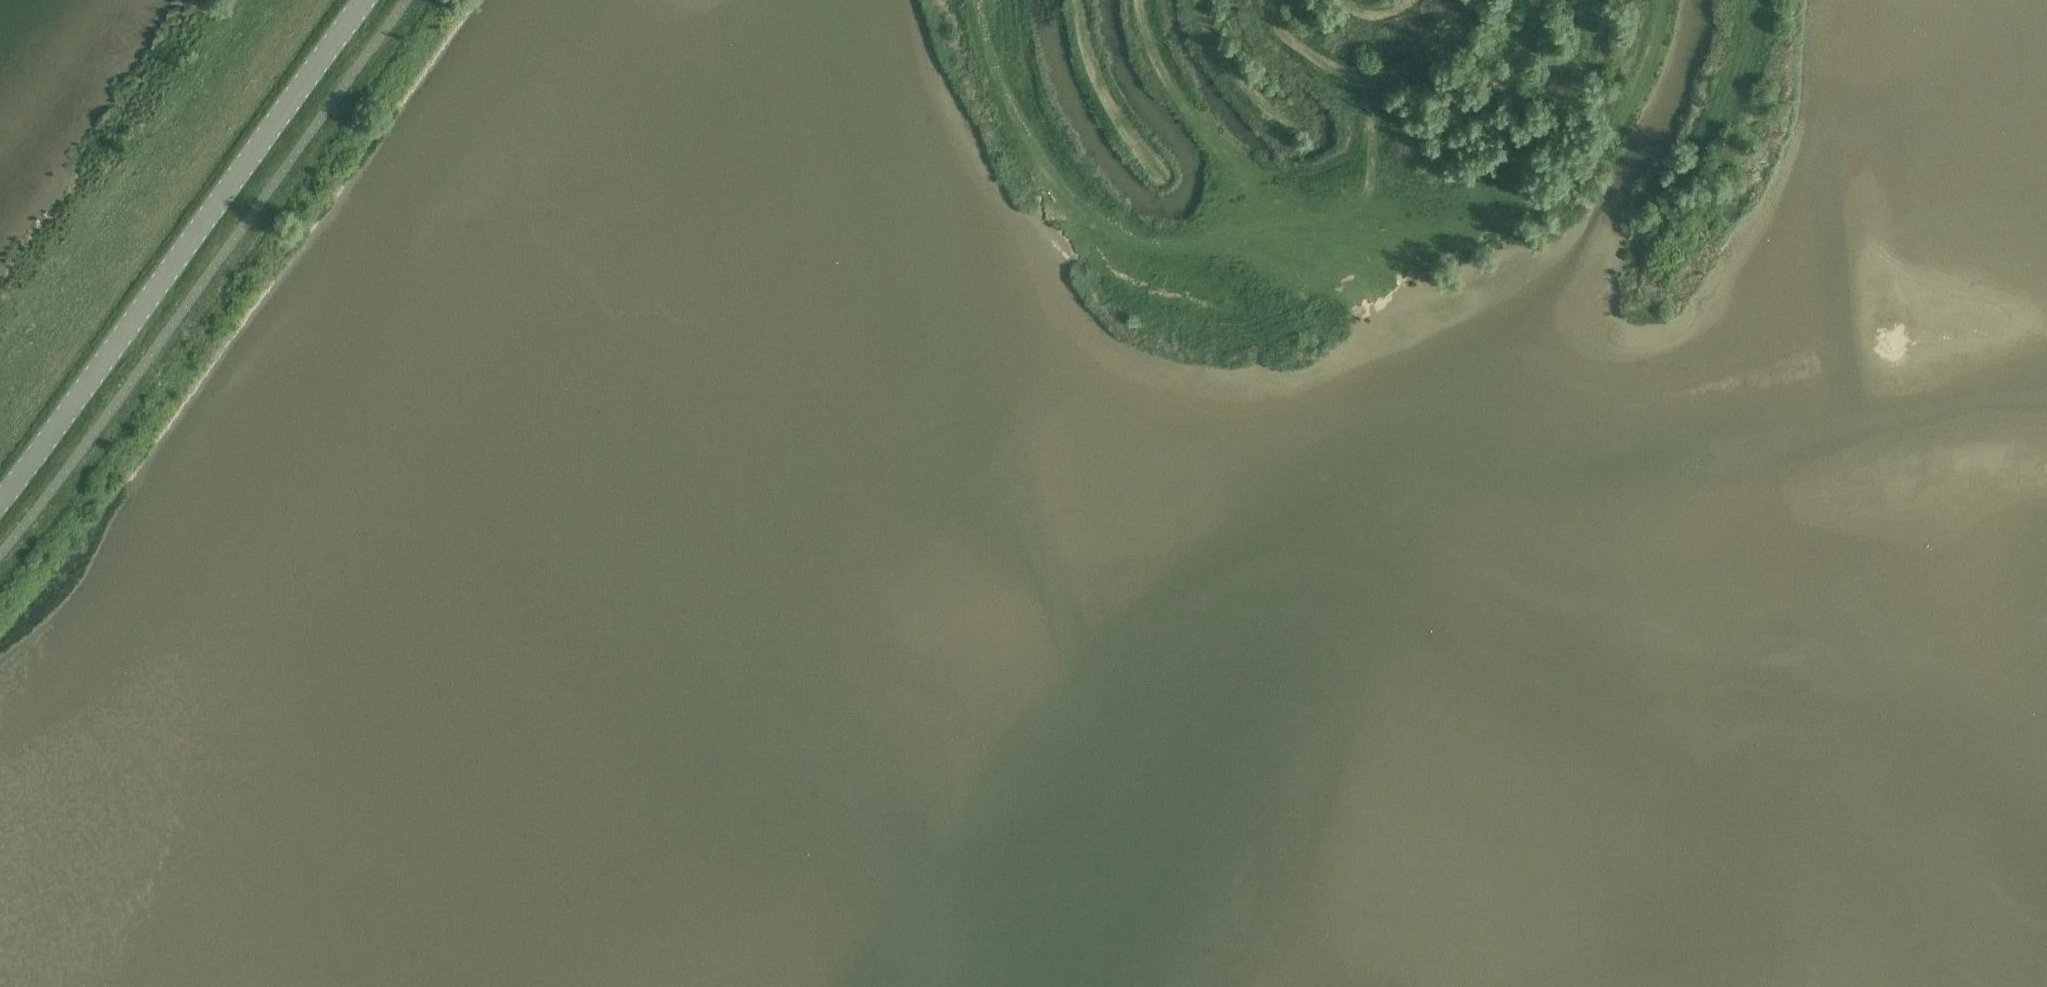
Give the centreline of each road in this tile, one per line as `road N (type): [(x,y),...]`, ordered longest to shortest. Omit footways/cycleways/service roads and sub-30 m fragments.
road 1 (secondary): [(0,508),(367,0)]

